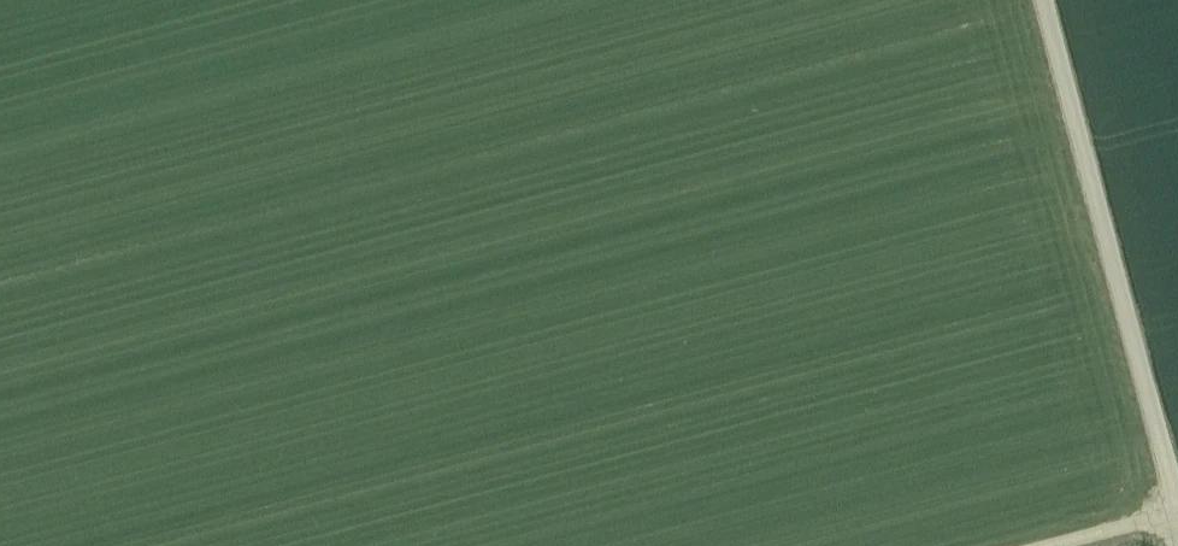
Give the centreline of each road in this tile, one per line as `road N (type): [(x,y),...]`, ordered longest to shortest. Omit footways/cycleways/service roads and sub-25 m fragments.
road 1 (track): [(1043,0),(1177,509)]

